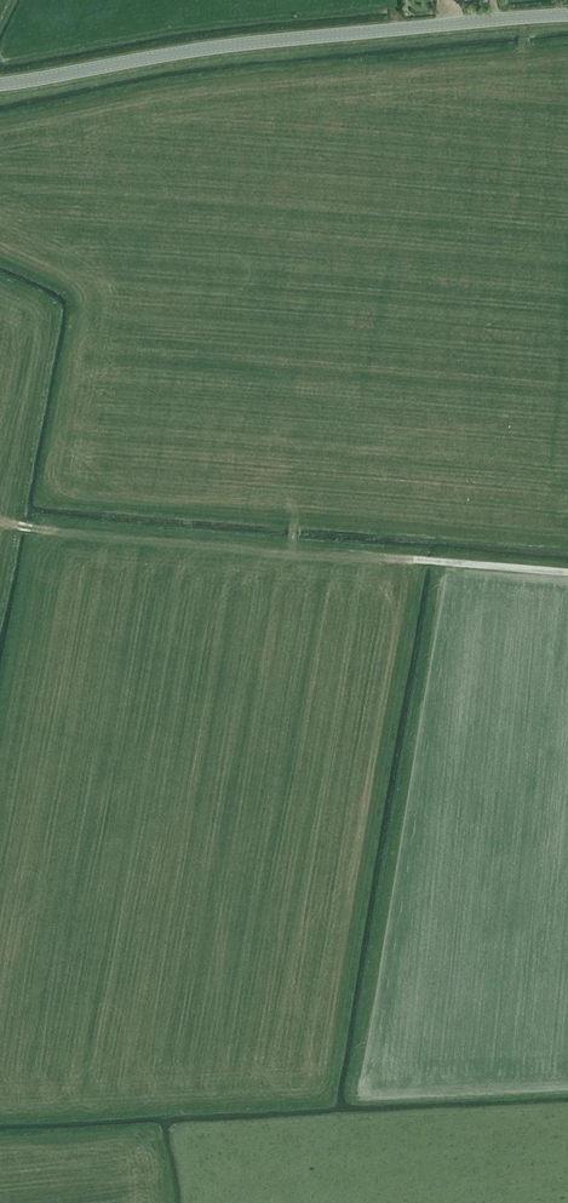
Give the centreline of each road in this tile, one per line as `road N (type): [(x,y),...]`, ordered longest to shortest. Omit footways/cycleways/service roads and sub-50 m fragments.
road 1 (tertiary): [(0,84),(215,47),(567,14)]

